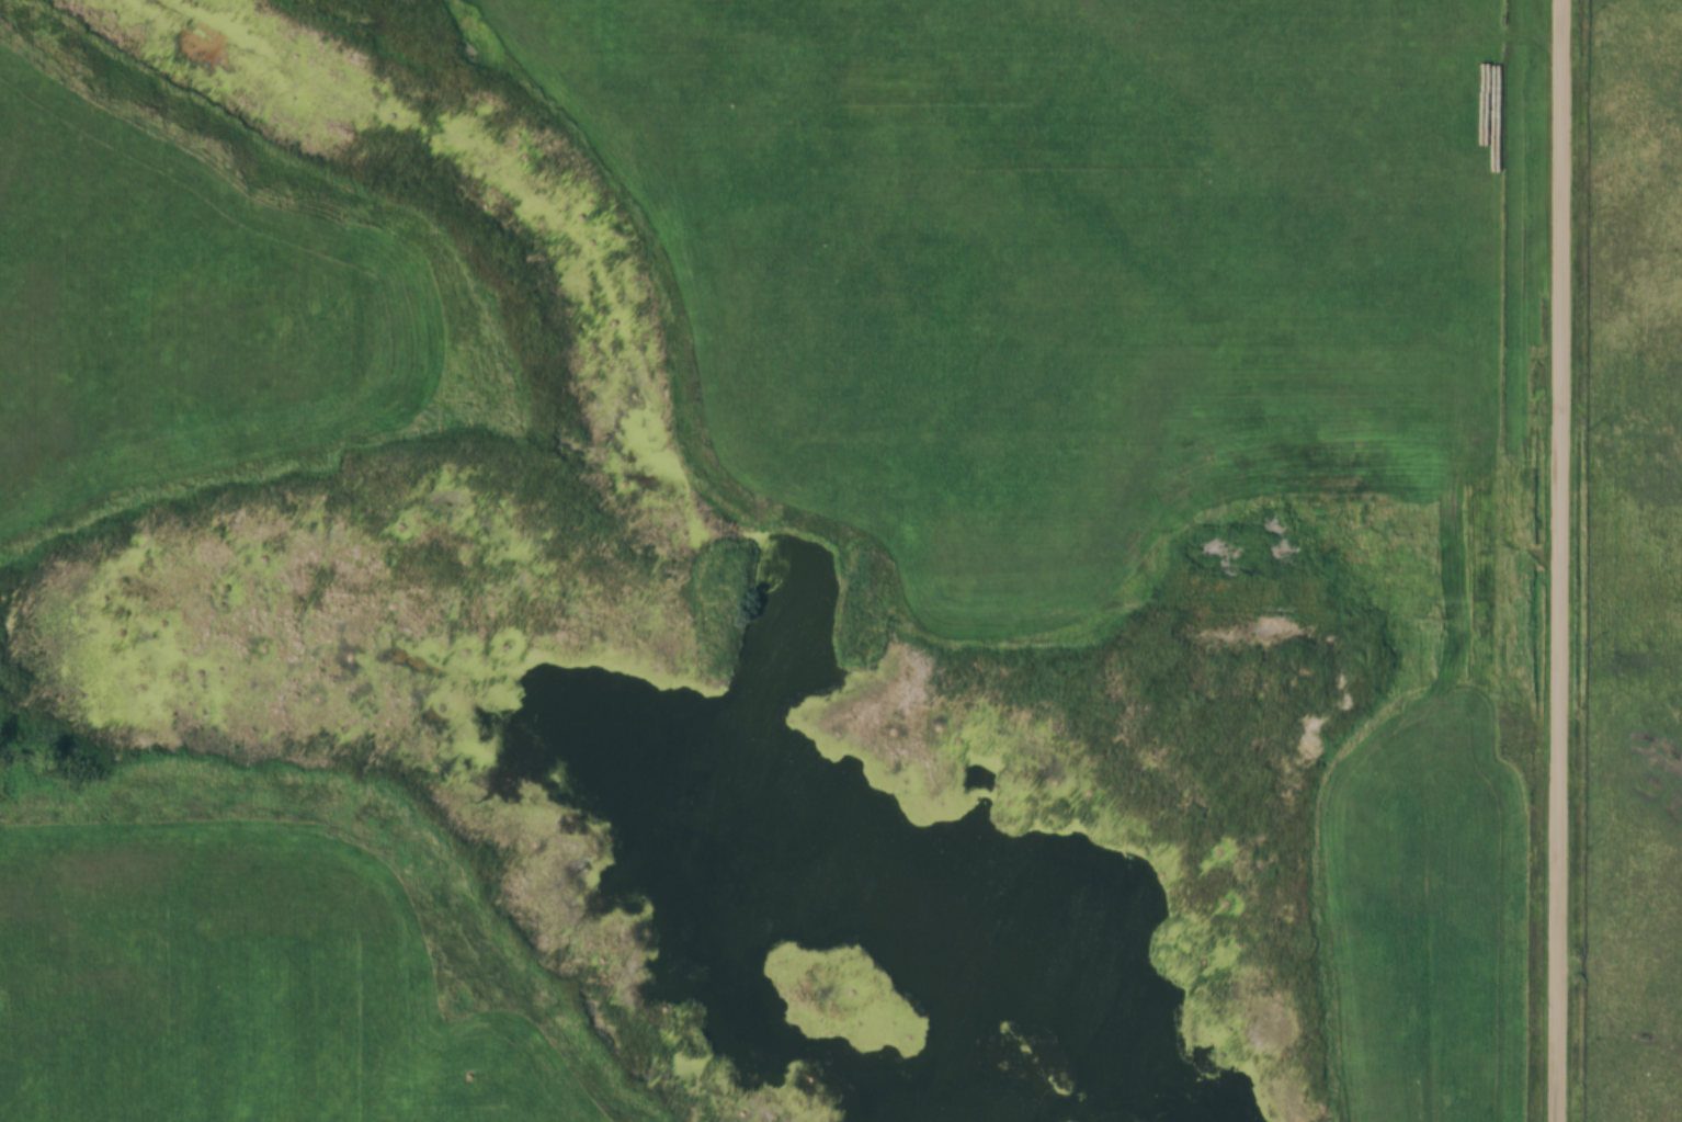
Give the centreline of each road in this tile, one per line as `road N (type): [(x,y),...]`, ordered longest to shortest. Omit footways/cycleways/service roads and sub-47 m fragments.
road 1 (residential): [(1565,1121),(1571,0)]

